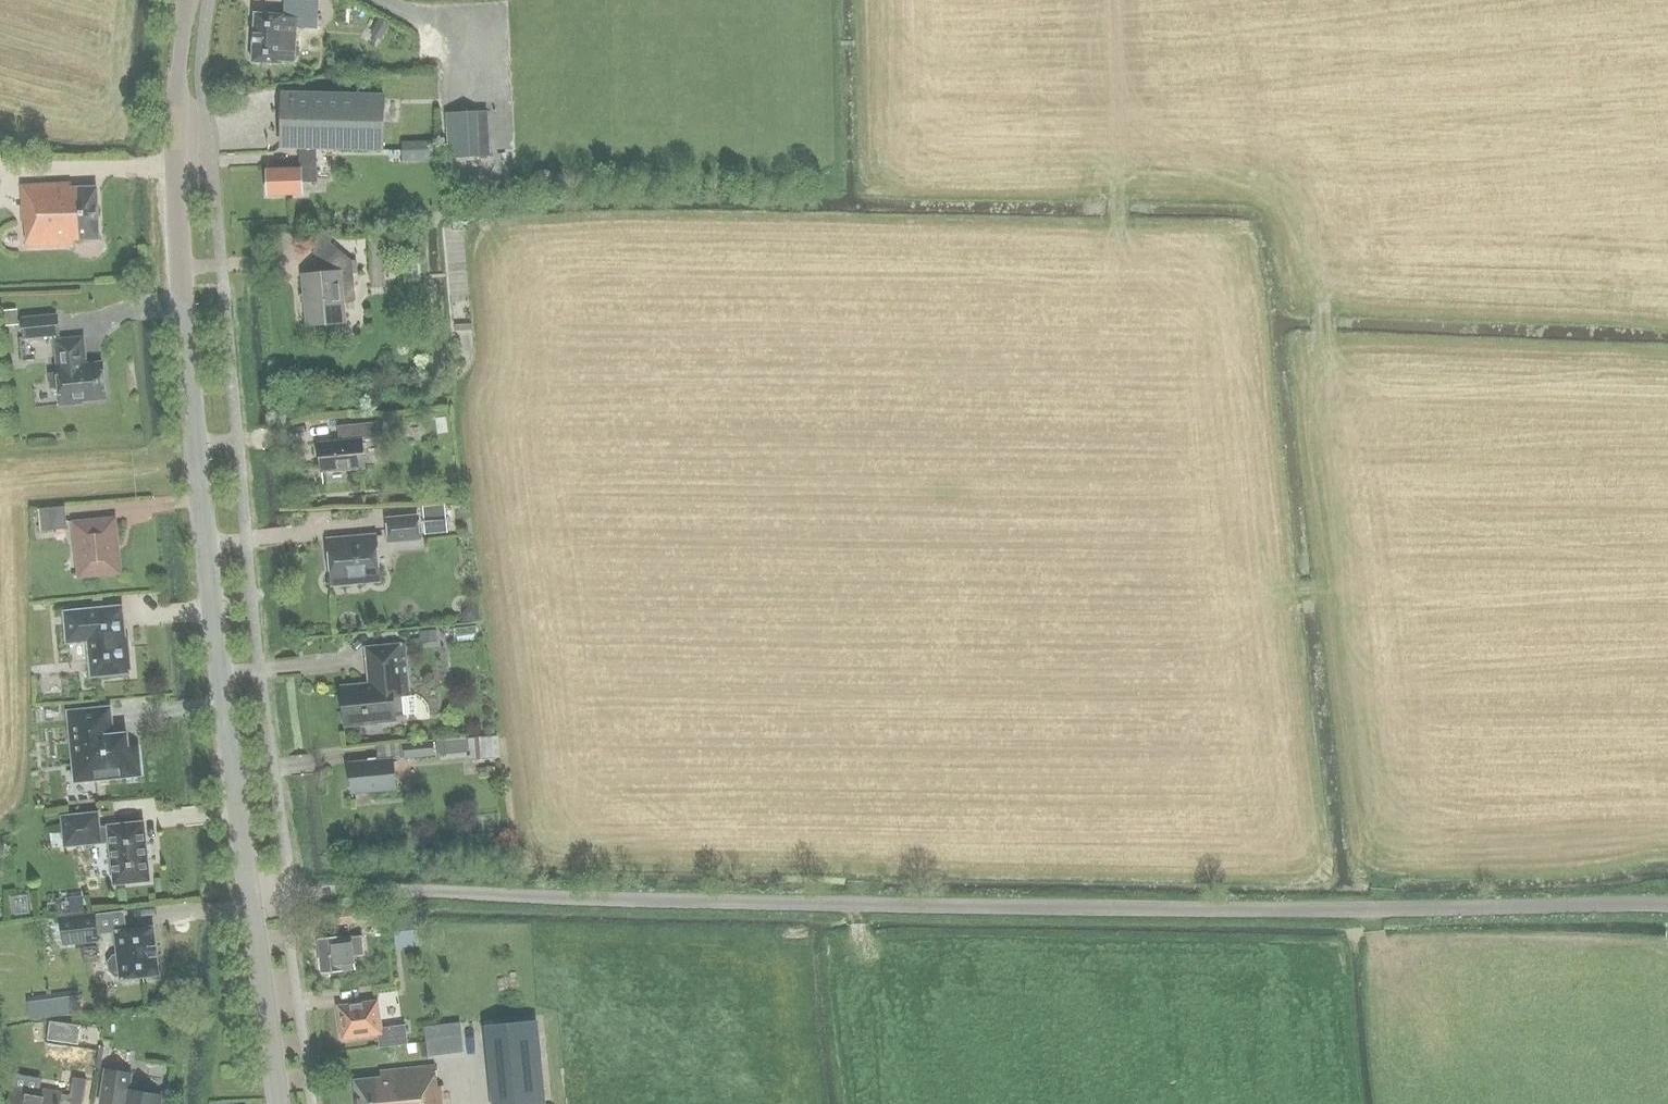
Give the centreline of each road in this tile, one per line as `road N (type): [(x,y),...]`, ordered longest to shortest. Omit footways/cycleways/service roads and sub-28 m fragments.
road 1 (secondary): [(278,1103),(205,548),(182,302),(177,105),(187,0)]
road 2 (track): [(19,478),(197,466)]

